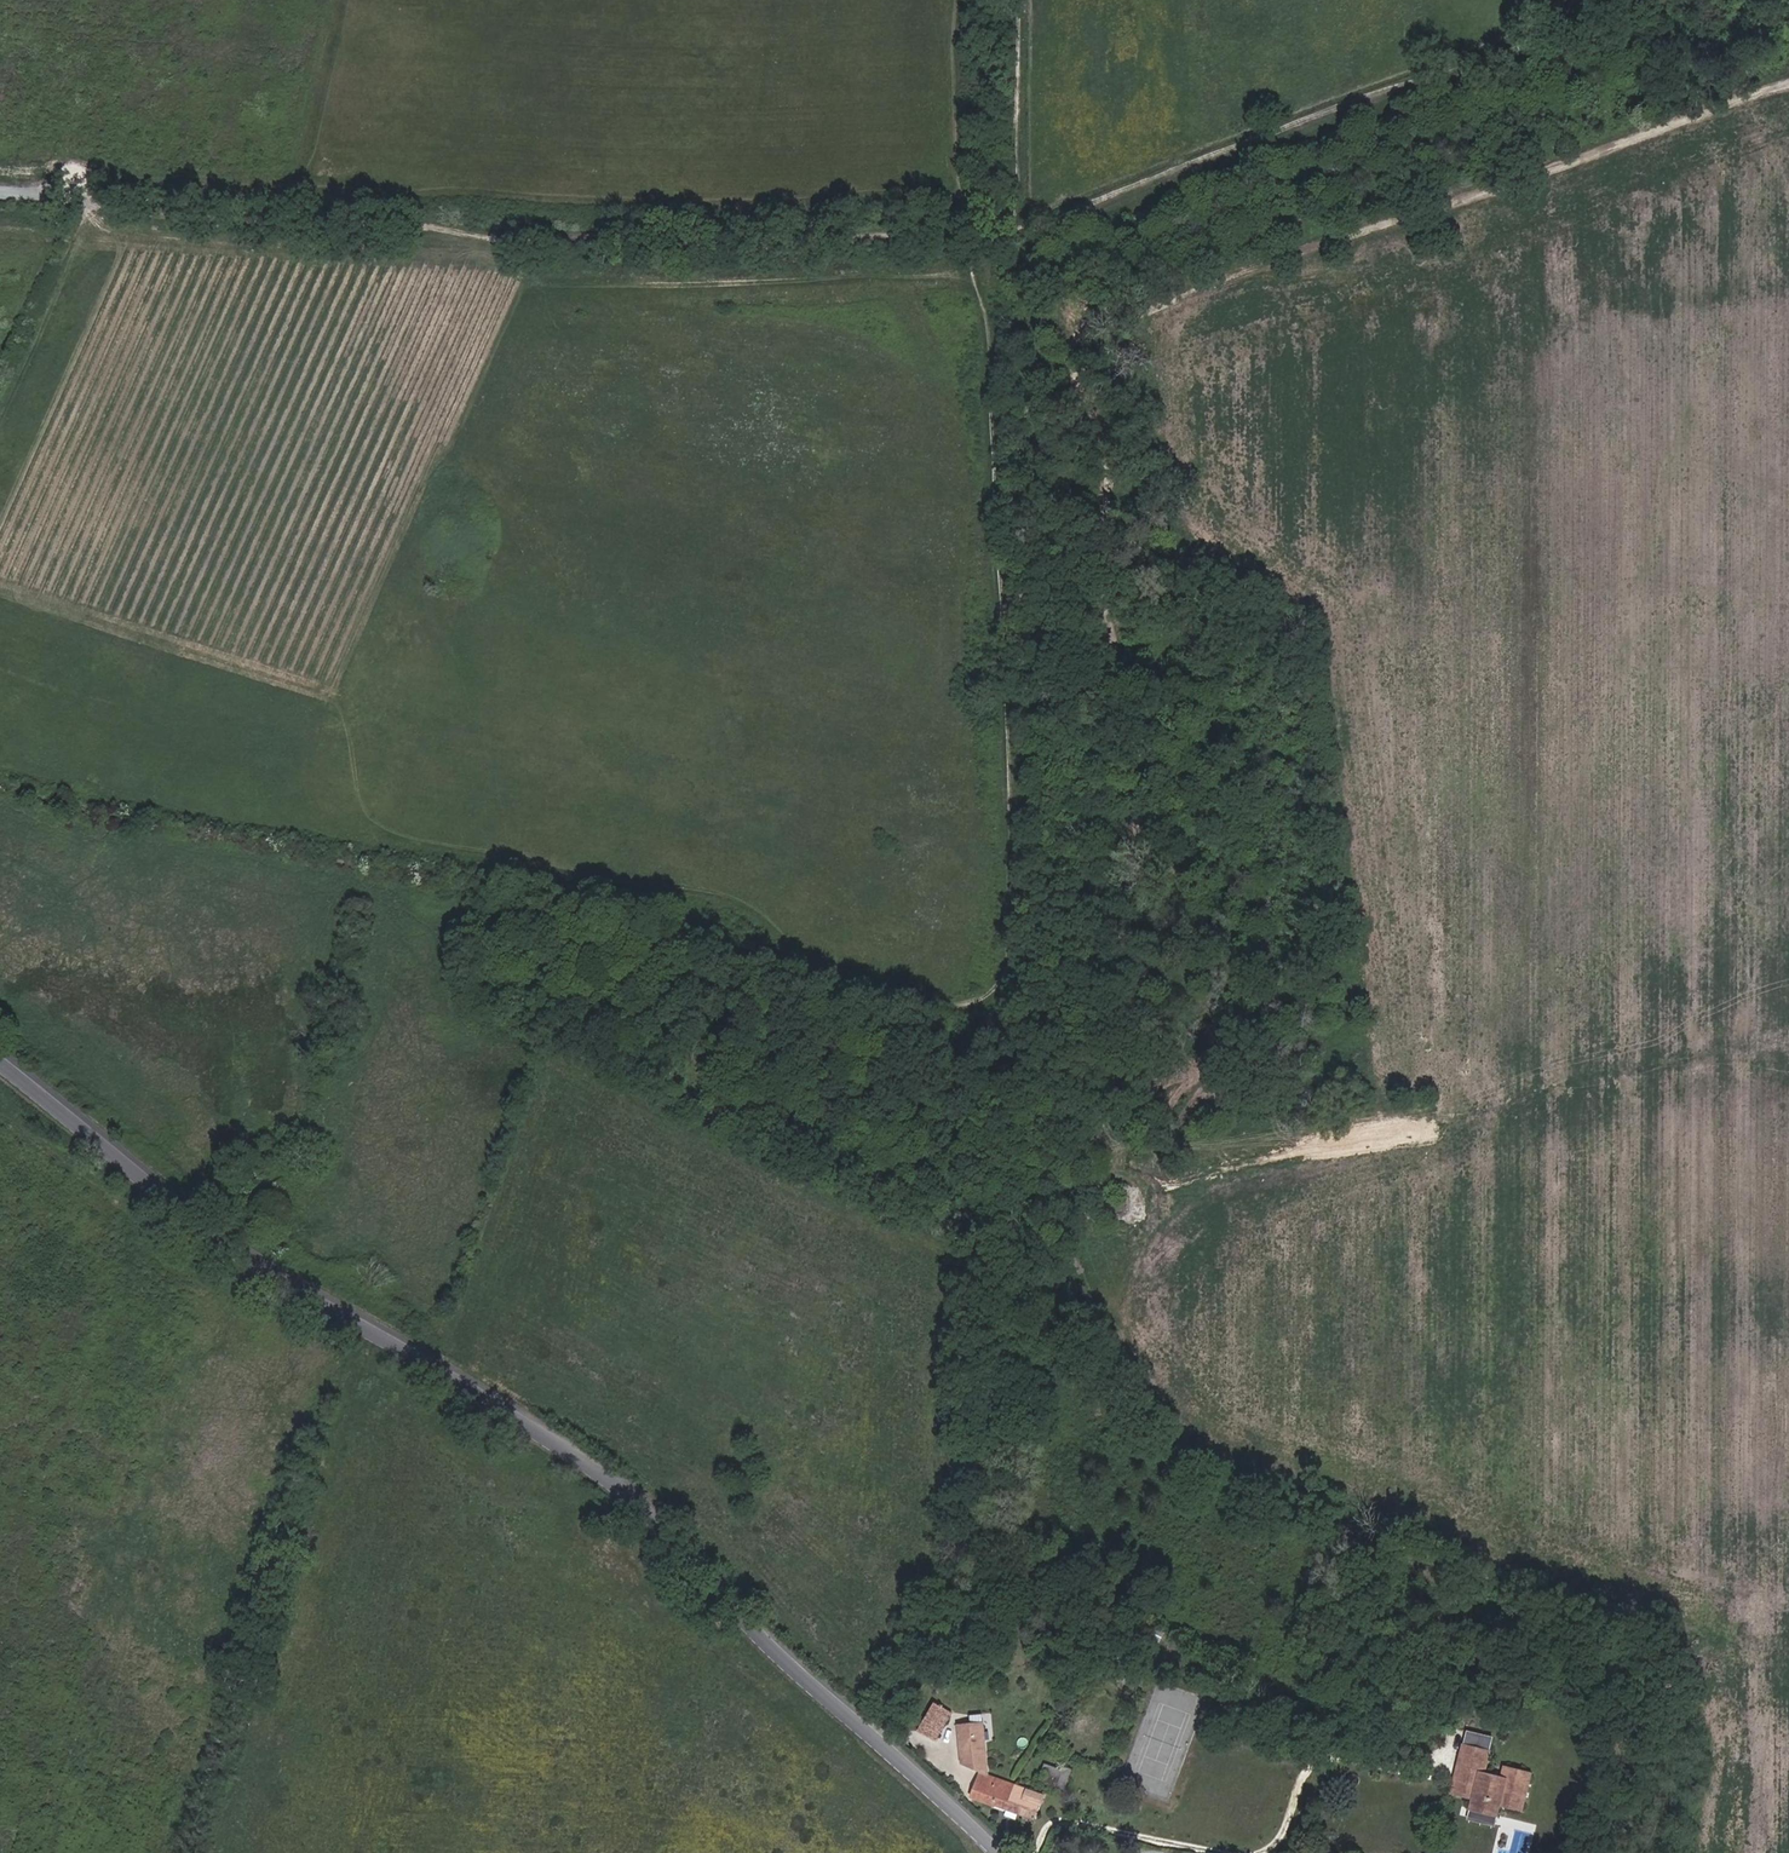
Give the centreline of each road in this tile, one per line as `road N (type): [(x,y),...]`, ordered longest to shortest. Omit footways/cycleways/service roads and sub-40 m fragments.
road 1 (unclassified): [(997,1852),(786,1663),(605,1477),(267,1274),(0,1065)]

